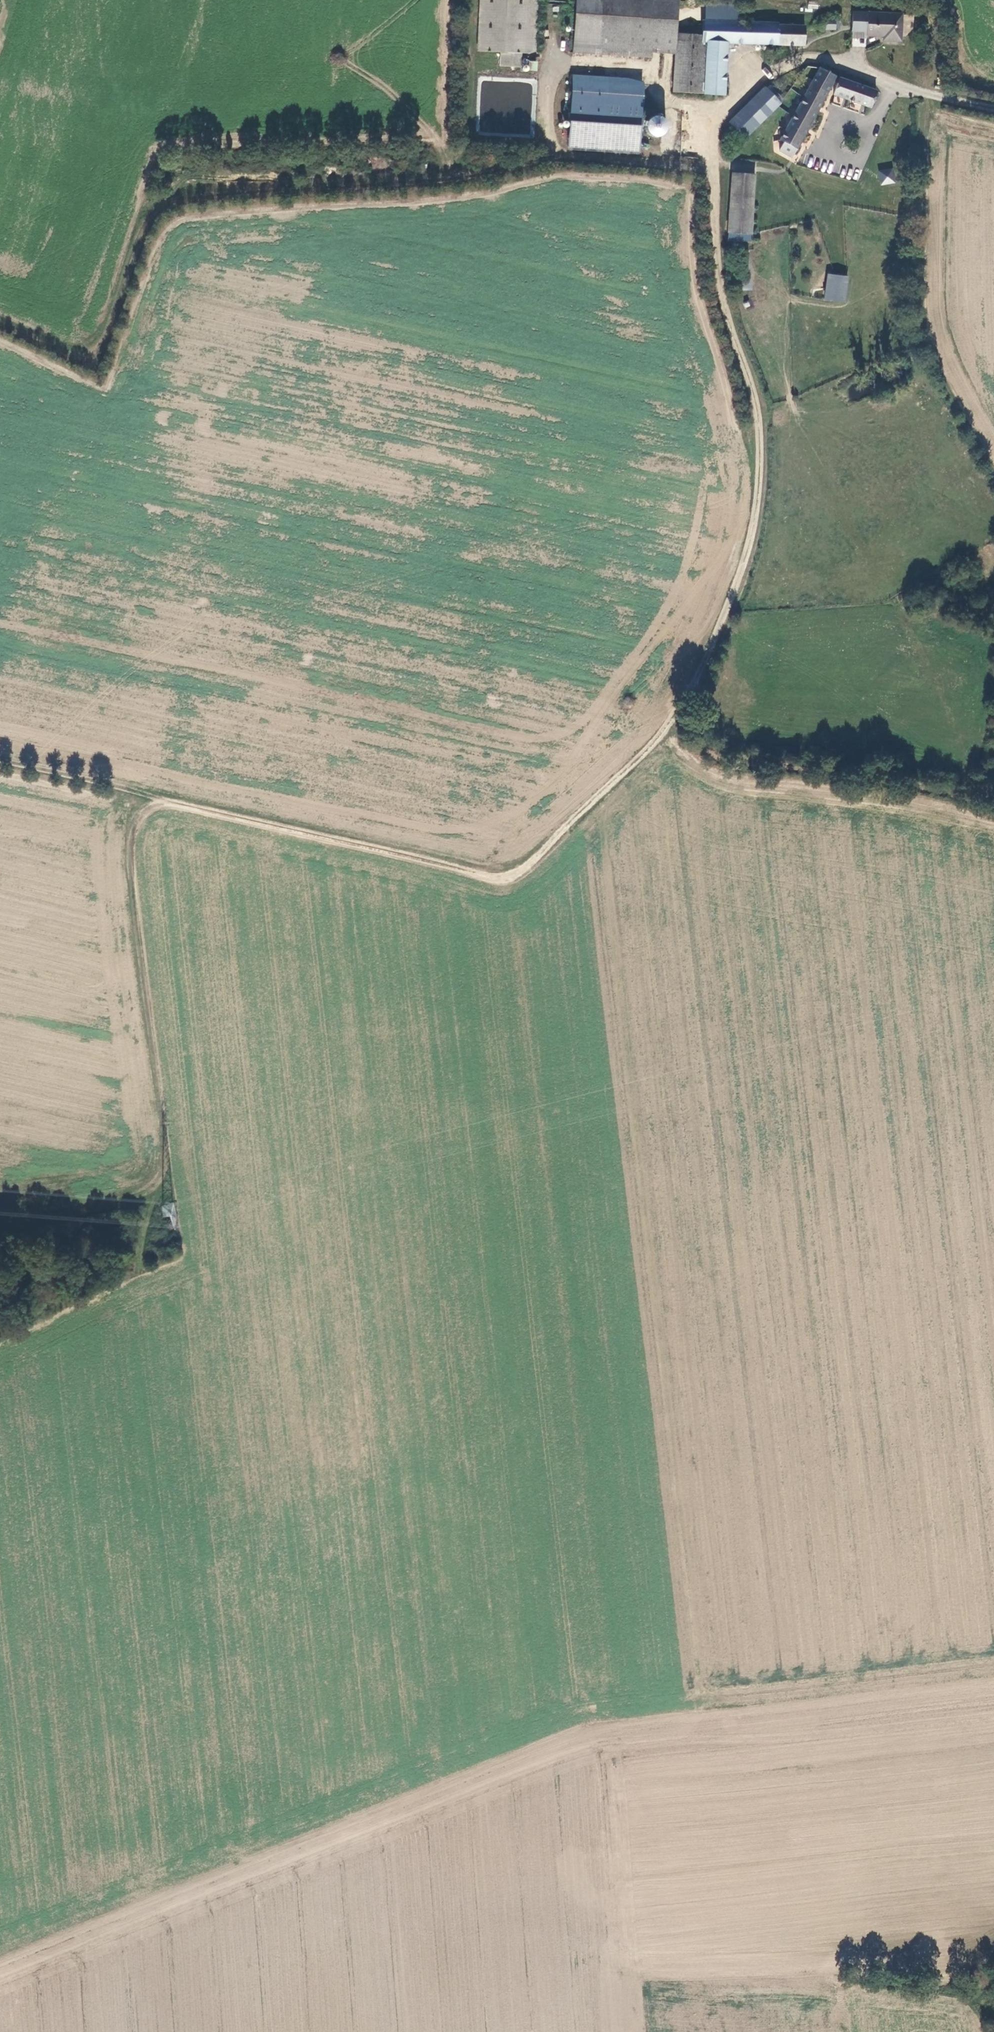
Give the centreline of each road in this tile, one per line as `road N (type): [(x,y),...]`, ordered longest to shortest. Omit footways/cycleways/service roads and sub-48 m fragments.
road 1 (track): [(0,763),(500,878),(520,871),(658,737),(690,691),(743,568),(761,451),(752,387),(722,300),(711,167),(554,160),(162,203),(146,220),(100,351),(71,357),(0,325)]
road 2 (track): [(156,1937),(576,1945),(948,2003),(993,1982)]
road 3 (unclassified): [(717,114),(792,60),(854,67),(993,109)]
road 4 (unclassified): [(554,68),(627,69),(678,105),(717,114)]

